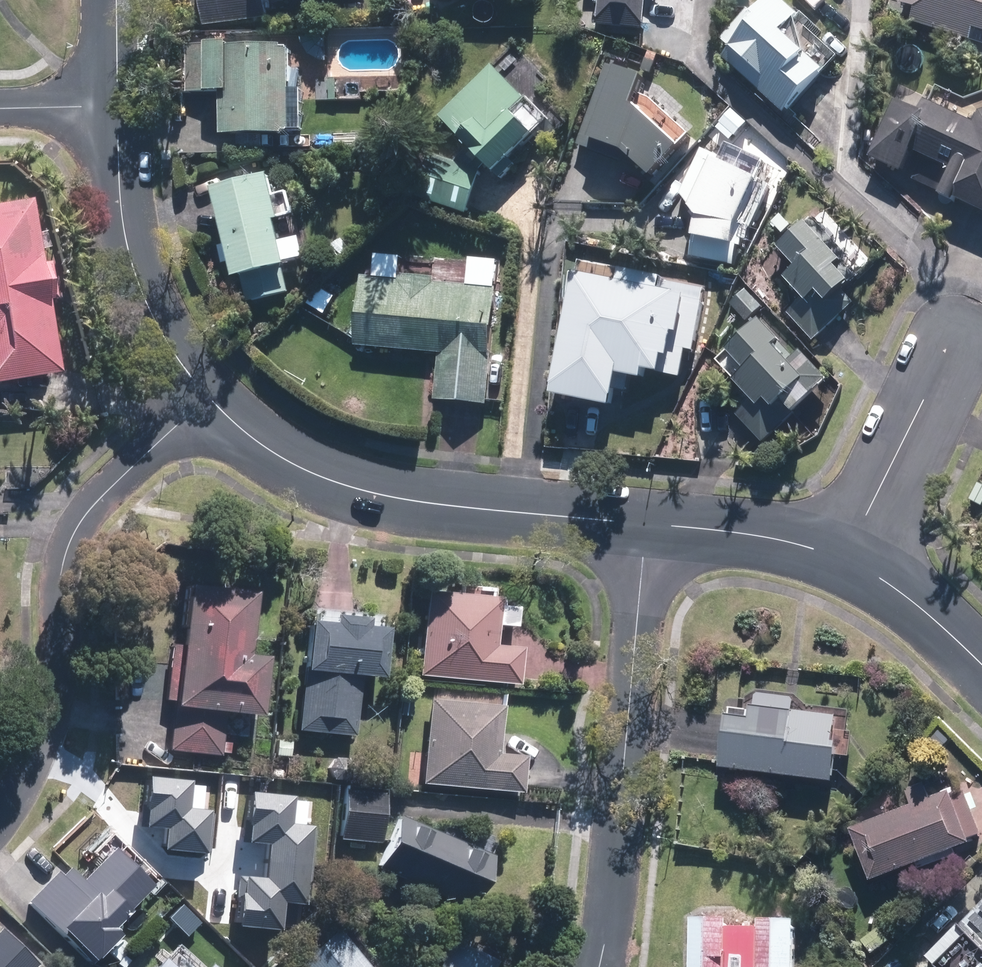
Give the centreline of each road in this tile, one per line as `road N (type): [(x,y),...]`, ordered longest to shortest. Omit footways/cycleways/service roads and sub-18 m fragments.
road 1 (residential): [(0,822),(27,781),(55,699),(69,545),(87,515),(205,399)]
road 2 (residential): [(644,526),(358,492),(267,453),(205,399)]
road 3 (residential): [(600,966),(644,526)]
road 4 (residential): [(205,399),(140,296),(120,214),(117,109)]
road 5 (residential): [(955,341),(848,563)]
road 6 (residential): [(848,563),(787,543),(644,526)]
road 7 (residential): [(981,671),(915,606),(848,563)]

